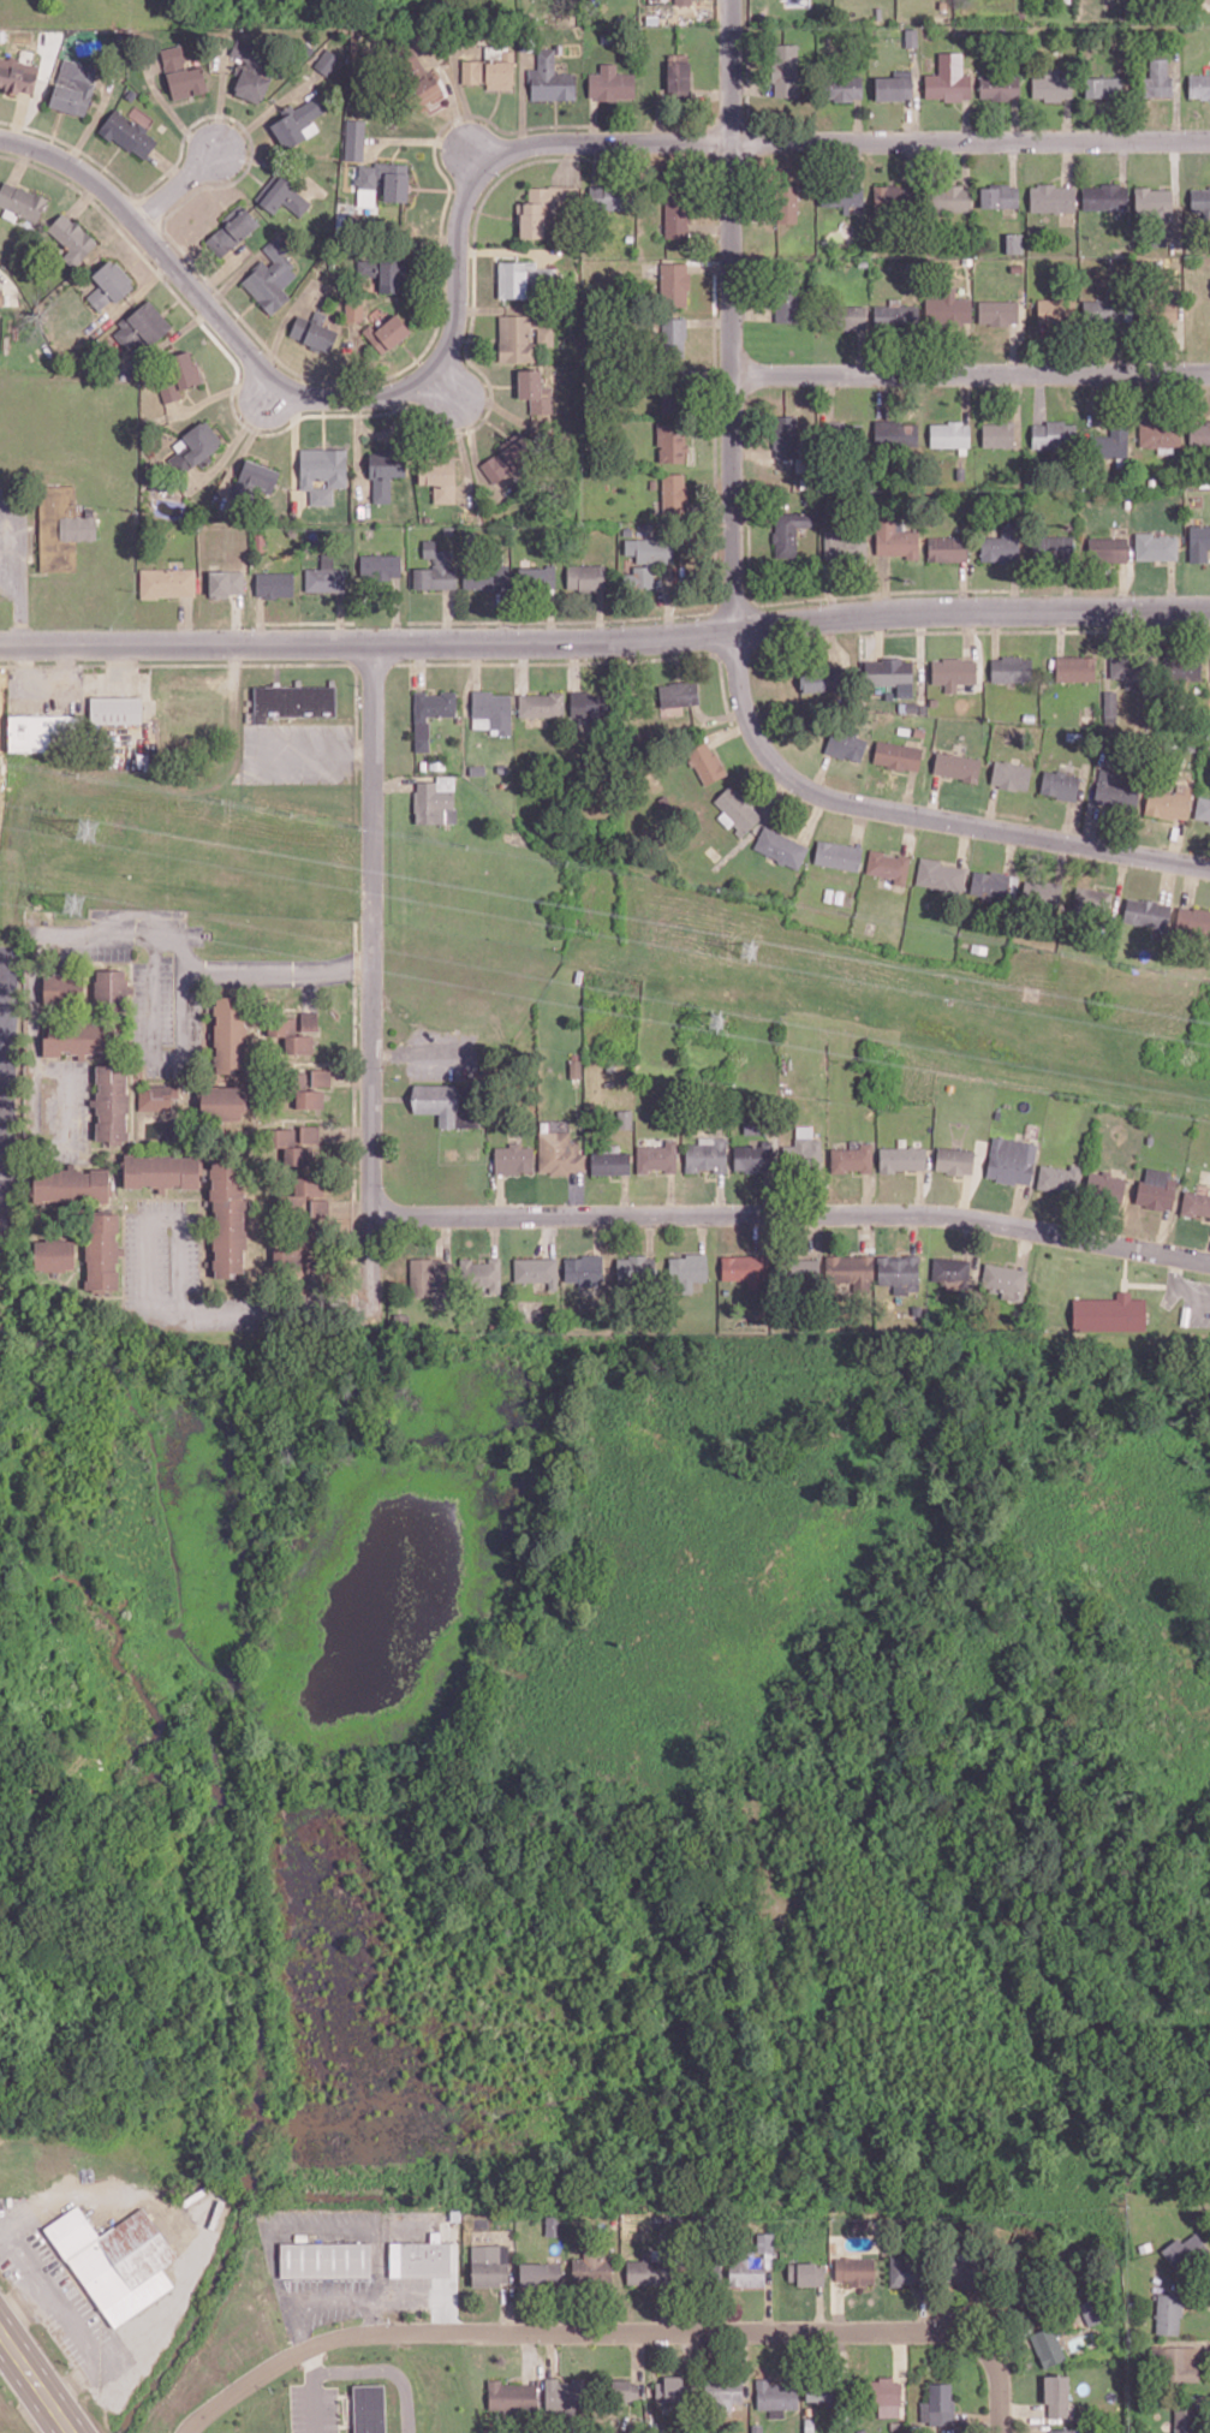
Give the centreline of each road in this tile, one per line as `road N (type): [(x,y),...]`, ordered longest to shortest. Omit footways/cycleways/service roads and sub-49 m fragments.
road 1 (residential): [(0,139),(30,145),(85,177),(278,381),(350,399),(421,379),(436,365),(455,313),(460,212),(479,173),(512,151),(578,144),(1209,139)]
road 2 (tertiary): [(1209,608),(907,611),(592,642),(0,646)]
road 3 (residential): [(190,2432),(273,2370),(356,2337),(936,2332),(974,2340),(994,2358),(1002,2432)]
road 4 (residential): [(368,1212),(955,1207),(1209,1257)]
road 5 (residential): [(371,646),(369,1304)]
road 6 (residential): [(731,0),(735,627)]
road 7 (residential): [(735,627),(749,722),(779,768),(811,791),(1209,866)]
road 8 (residential): [(732,374),(1209,373)]
road 9 (residential): [(181,1313),(180,1220),(150,1218),(147,1287),(156,1308),(181,1313),(190,1314),(369,1304)]
road 10 (residential): [(372,968),(189,970),(181,936),(37,938)]
road 11 (residential): [(37,938),(32,1137)]
road 12 (primary): [(71,2432),(0,2332)]

